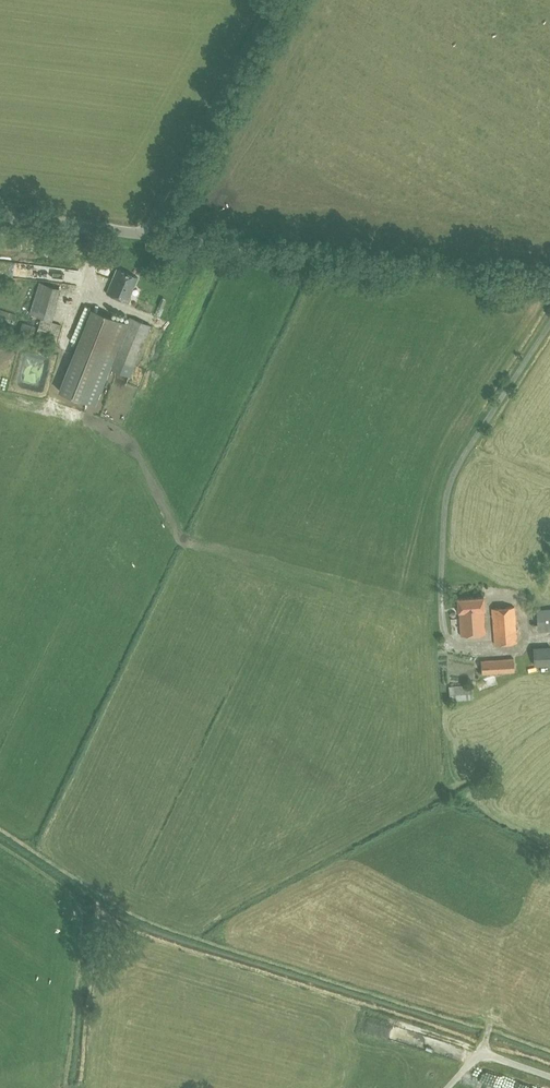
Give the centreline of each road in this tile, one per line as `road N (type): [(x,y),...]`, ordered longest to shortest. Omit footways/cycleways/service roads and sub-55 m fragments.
road 1 (unclassified): [(549,284),(146,236)]
road 2 (unclassified): [(146,236),(280,0)]
road 3 (unclassified): [(146,236),(0,218)]

